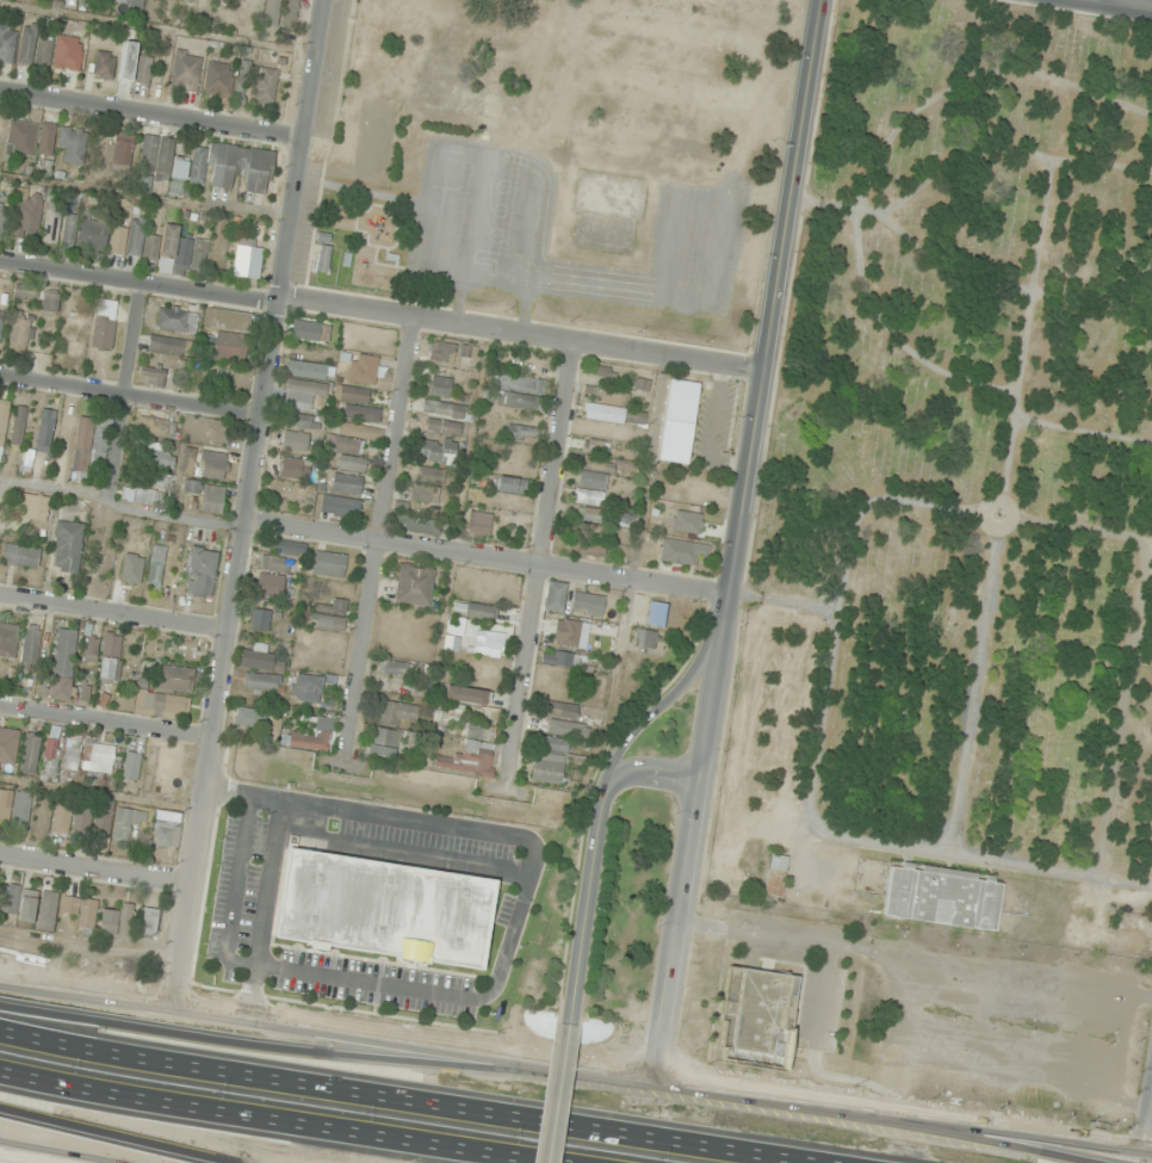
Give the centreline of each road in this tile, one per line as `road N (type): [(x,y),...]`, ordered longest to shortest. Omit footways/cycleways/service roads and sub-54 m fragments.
road 1 (secondary): [(1151,1145),(654,1078),(173,1004),(0,967)]
road 2 (motorway): [(813,1162),(0,1033)]
road 3 (tertiary): [(769,372),(654,1078)]
road 4 (motorway): [(0,1072),(61,1088),(567,1162)]
road 5 (motorway): [(549,1062),(216,1038),(0,1003)]
road 6 (residential): [(769,372),(281,302)]
road 7 (residential): [(730,593),(247,516)]
road 8 (residential): [(246,526),(173,1004)]
road 9 (motorway): [(1082,1162),(654,1078)]
road 10 (residential): [(415,318),(349,738)]
road 11 (residential): [(574,344),(510,757)]
road 12 (tertiary): [(822,0),(769,372)]
road 13 (residential): [(305,143),(0,92)]
road 14 (residential): [(327,0),(281,302)]
road 15 (residential): [(281,302),(262,305),(0,264)]
road 16 (residential): [(264,416),(0,375)]
road 17 (residential): [(246,526),(0,478)]
road 18 (tertiary): [(730,593),(694,672),(617,755),(602,797)]
road 19 (residential): [(230,630),(0,597)]
road 20 (motorway): [(0,1104),(224,1162)]
road 21 (tertiary): [(602,797),(569,1025)]
road 22 (residential): [(281,302),(246,526)]
road 23 (residential): [(141,285),(109,500)]
road 24 (residential): [(213,741),(0,707)]
road 25 (residential): [(191,885),(0,854)]
road 26 (tertiary): [(569,1025),(547,1162)]

